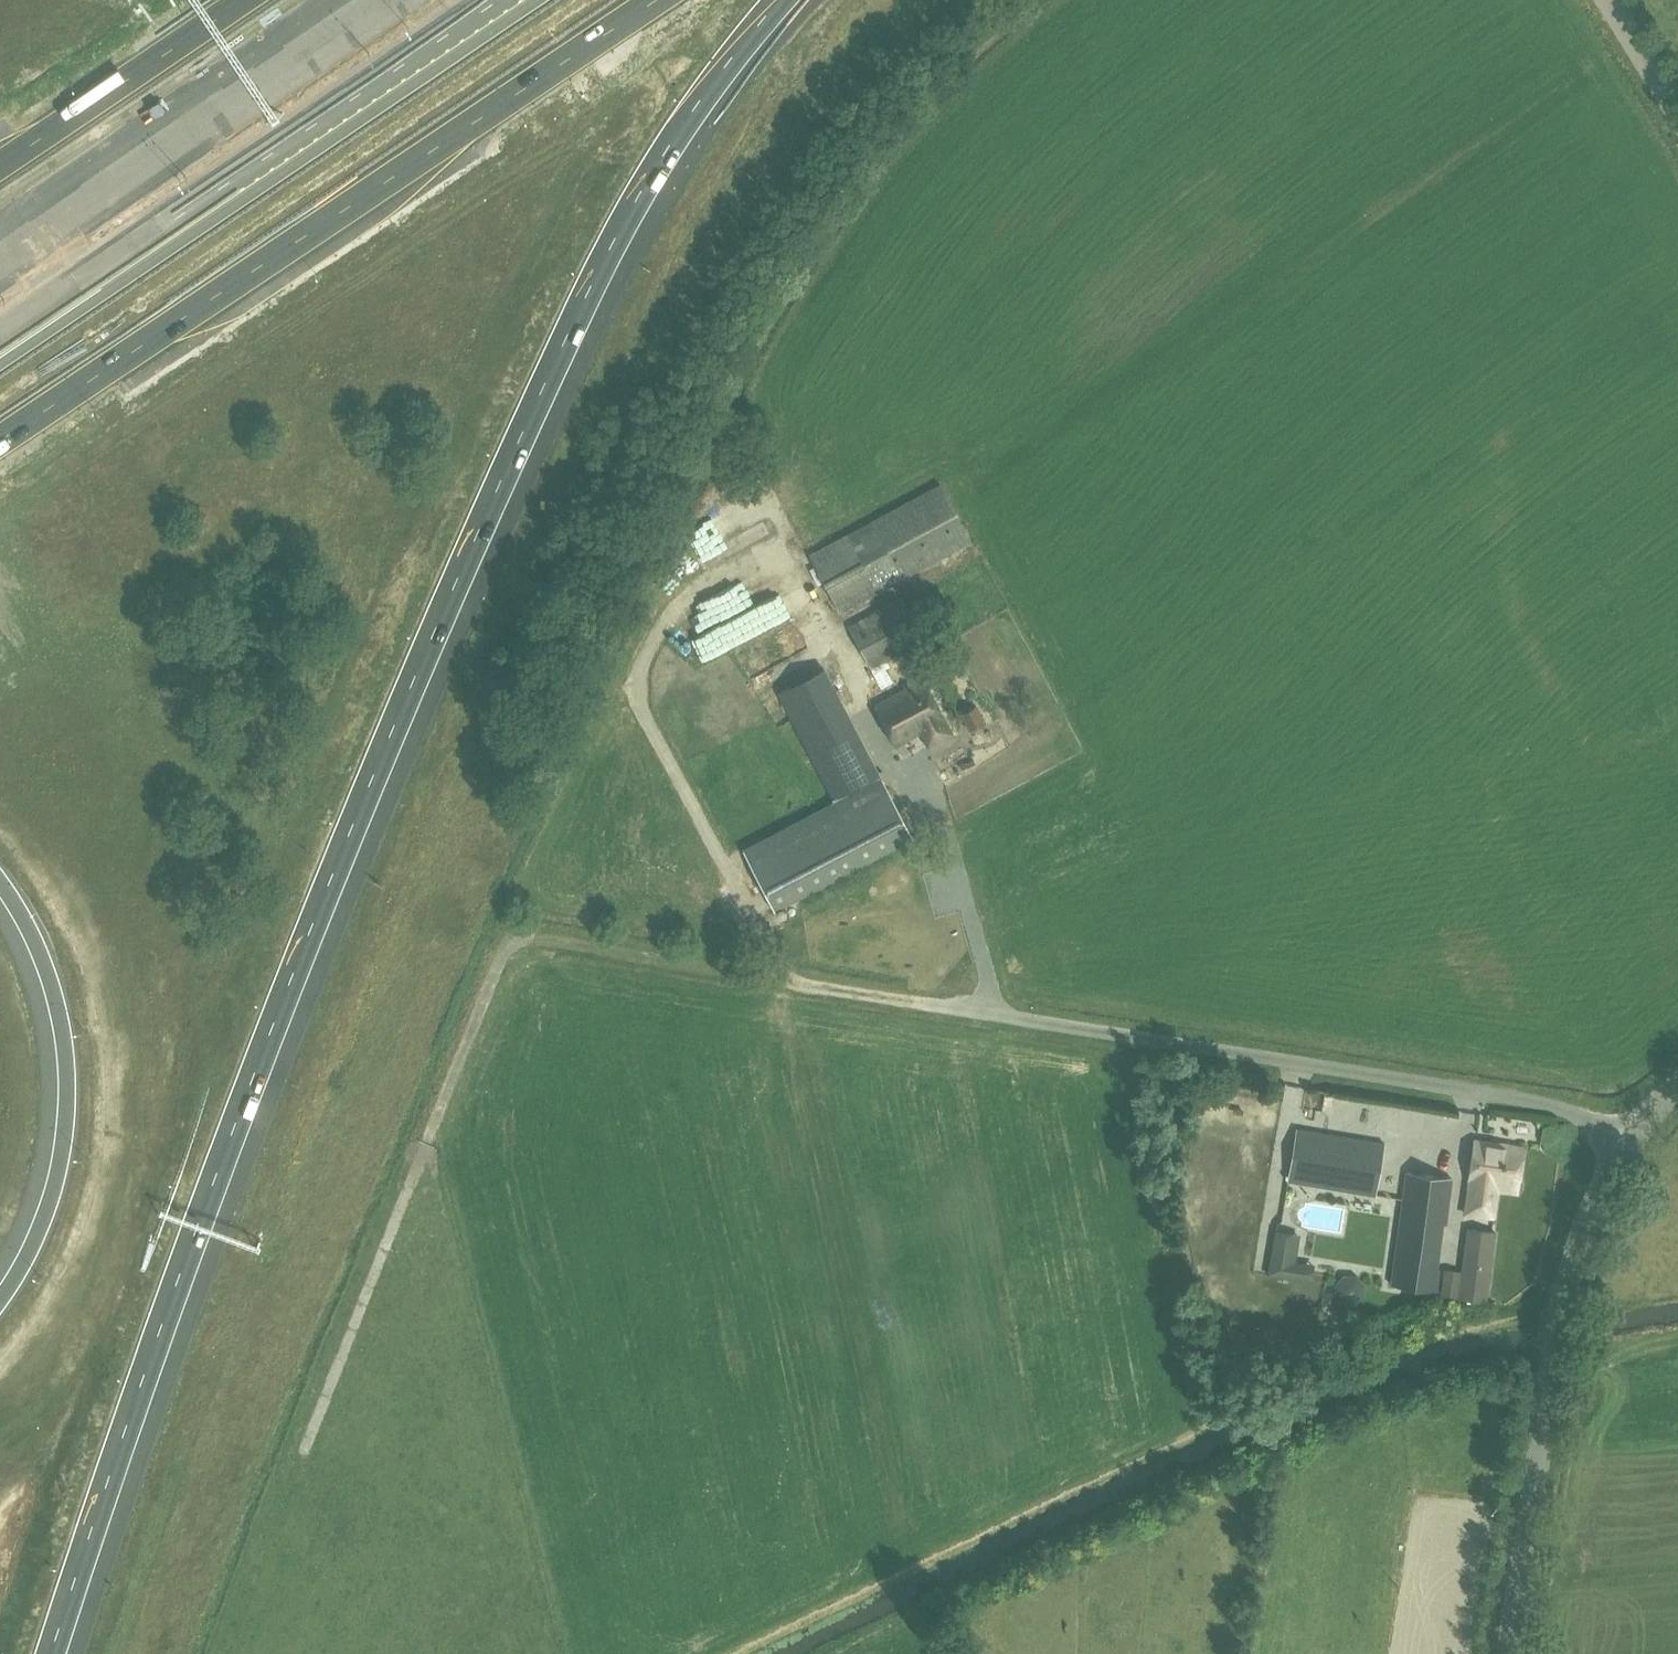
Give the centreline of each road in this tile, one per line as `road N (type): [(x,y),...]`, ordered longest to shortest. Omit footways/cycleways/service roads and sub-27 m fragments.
road 1 (motorway): [(51,1653),(232,1133),(470,549),(624,221),(707,91),(780,0)]
road 2 (track): [(1000,1016),(517,938),(481,1009),(305,1451)]
road 3 (motorway): [(0,431),(643,0)]
road 4 (motorway): [(0,346),(514,0)]
road 5 (unclassified): [(1509,1653),(1572,1271),(1627,1147),(1677,1086)]
road 6 (motorway): [(381,0),(0,259)]
road 7 (motorway): [(0,883),(35,946),(63,1027),(65,1107),(51,1205),(0,1298)]
road 8 (motorway): [(256,0),(0,173)]
road 9 (unclassified): [(1677,114),(1607,0)]

